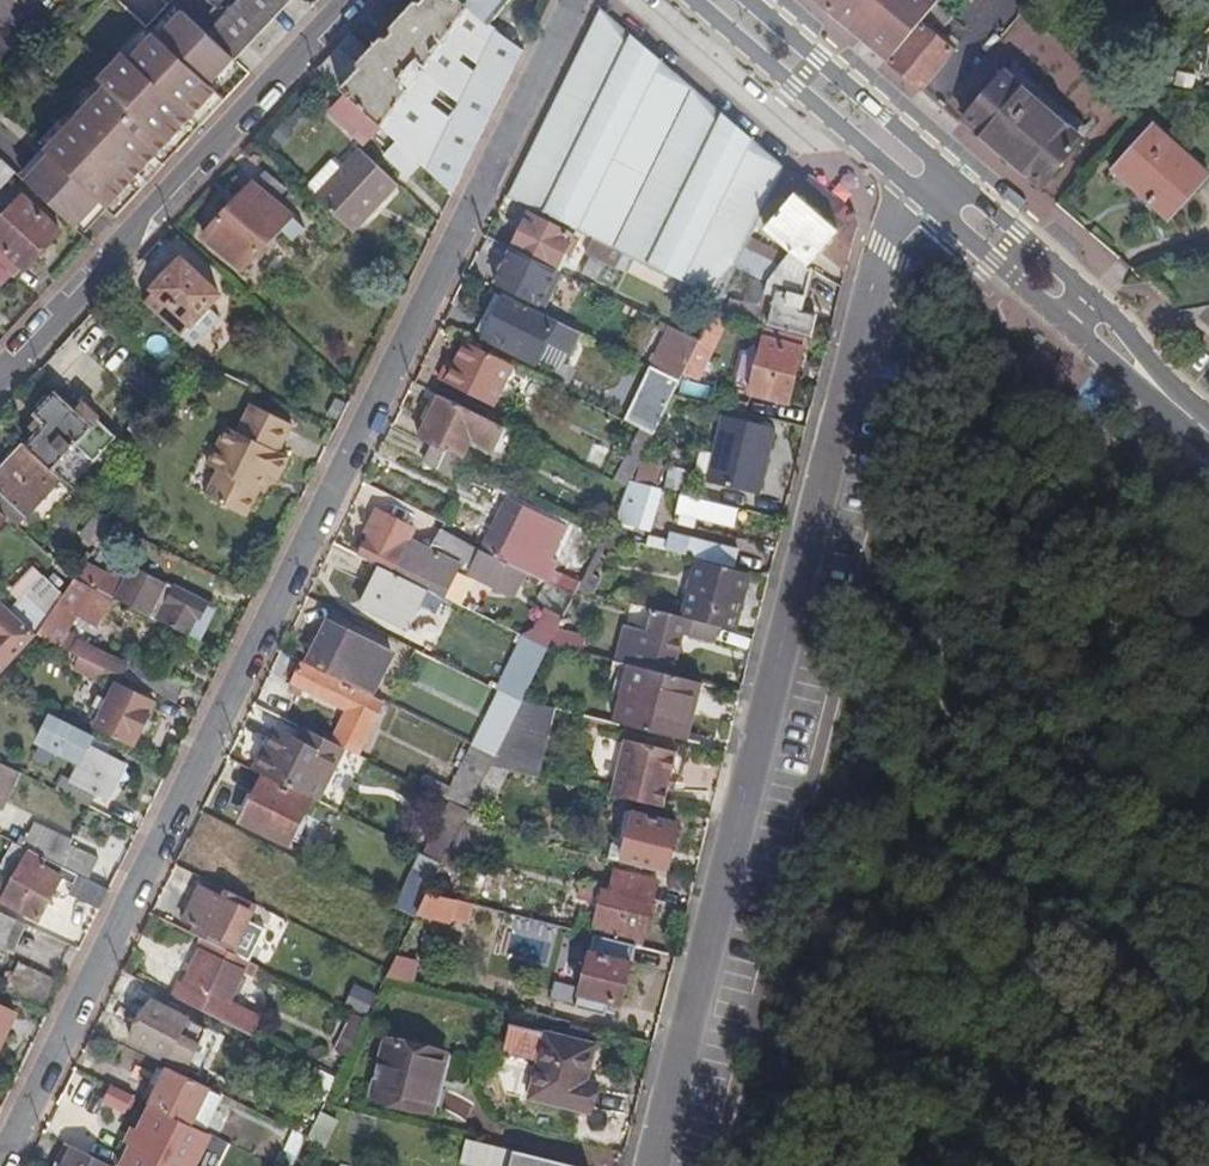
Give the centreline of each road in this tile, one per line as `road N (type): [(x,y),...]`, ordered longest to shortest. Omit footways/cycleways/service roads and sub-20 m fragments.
road 1 (residential): [(0,1163),(580,0)]
road 2 (residential): [(939,191),(887,247),(655,1165)]
road 3 (residential): [(0,377),(353,0)]
road 4 (secondary): [(939,191),(1208,433)]
road 5 (secondary): [(716,0),(939,191)]

